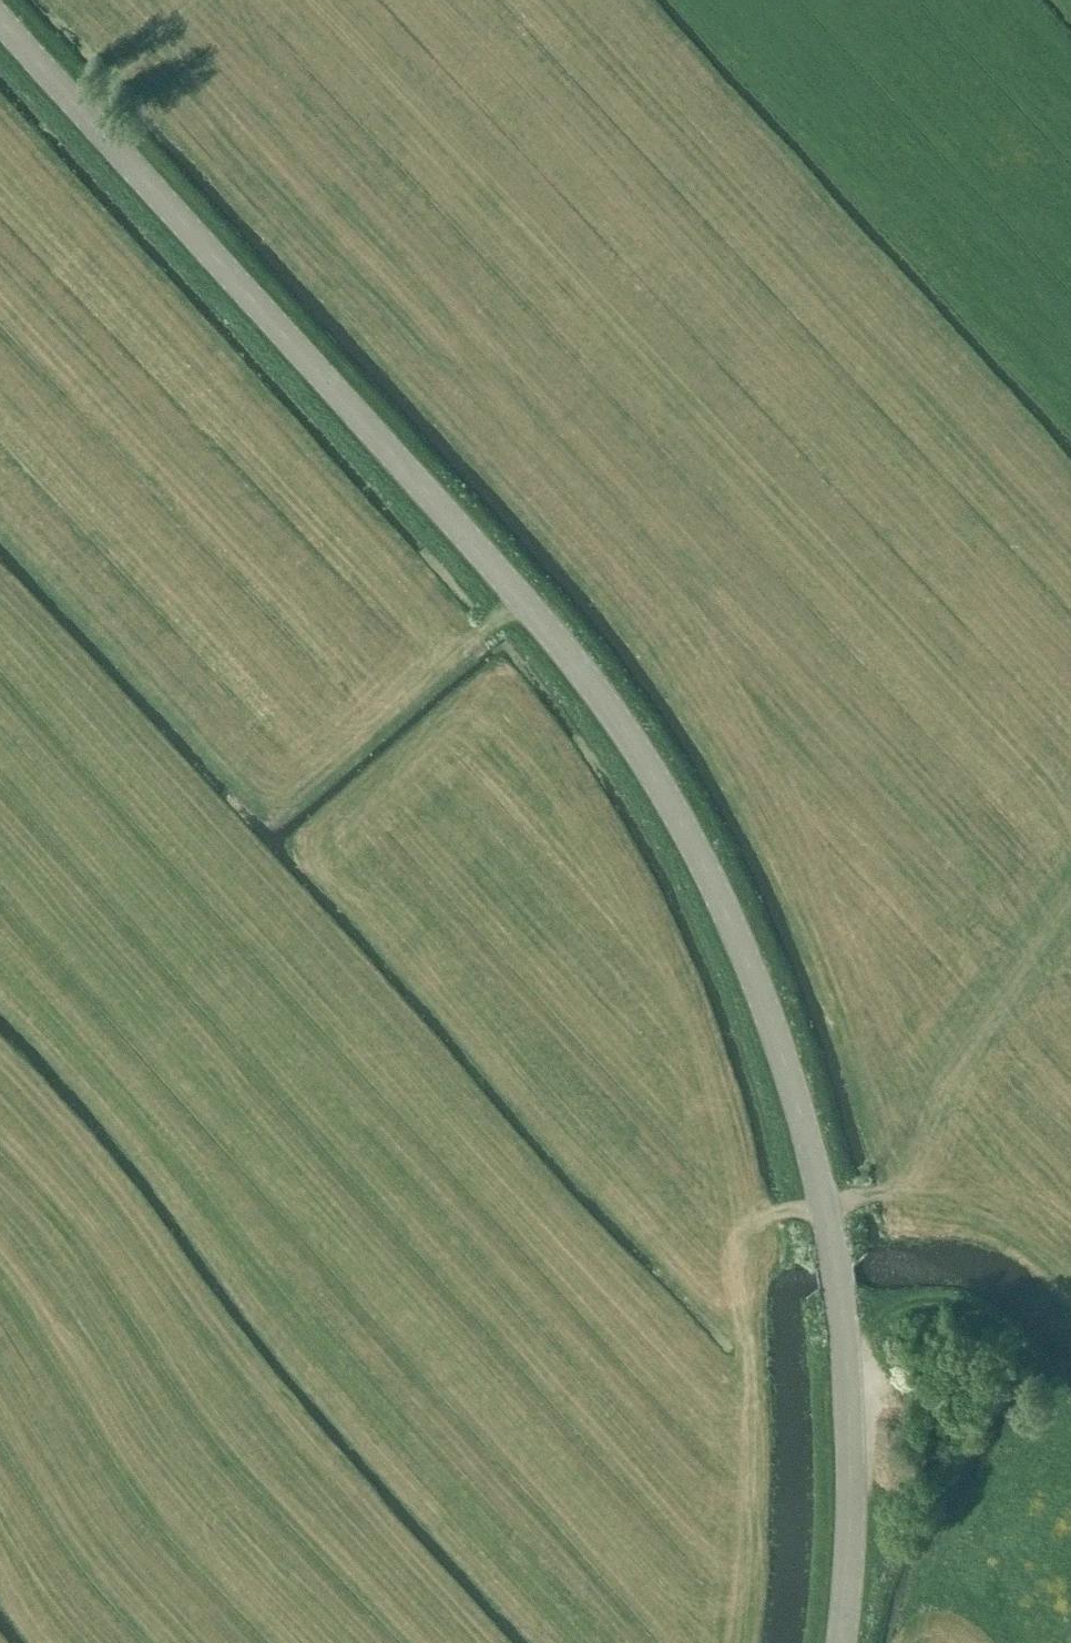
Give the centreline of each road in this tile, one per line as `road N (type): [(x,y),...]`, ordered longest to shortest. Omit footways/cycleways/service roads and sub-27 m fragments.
road 1 (tertiary): [(848,1642),(856,1512),(835,1265),(787,1073),(721,885),(619,708),(514,575),(0,11)]

